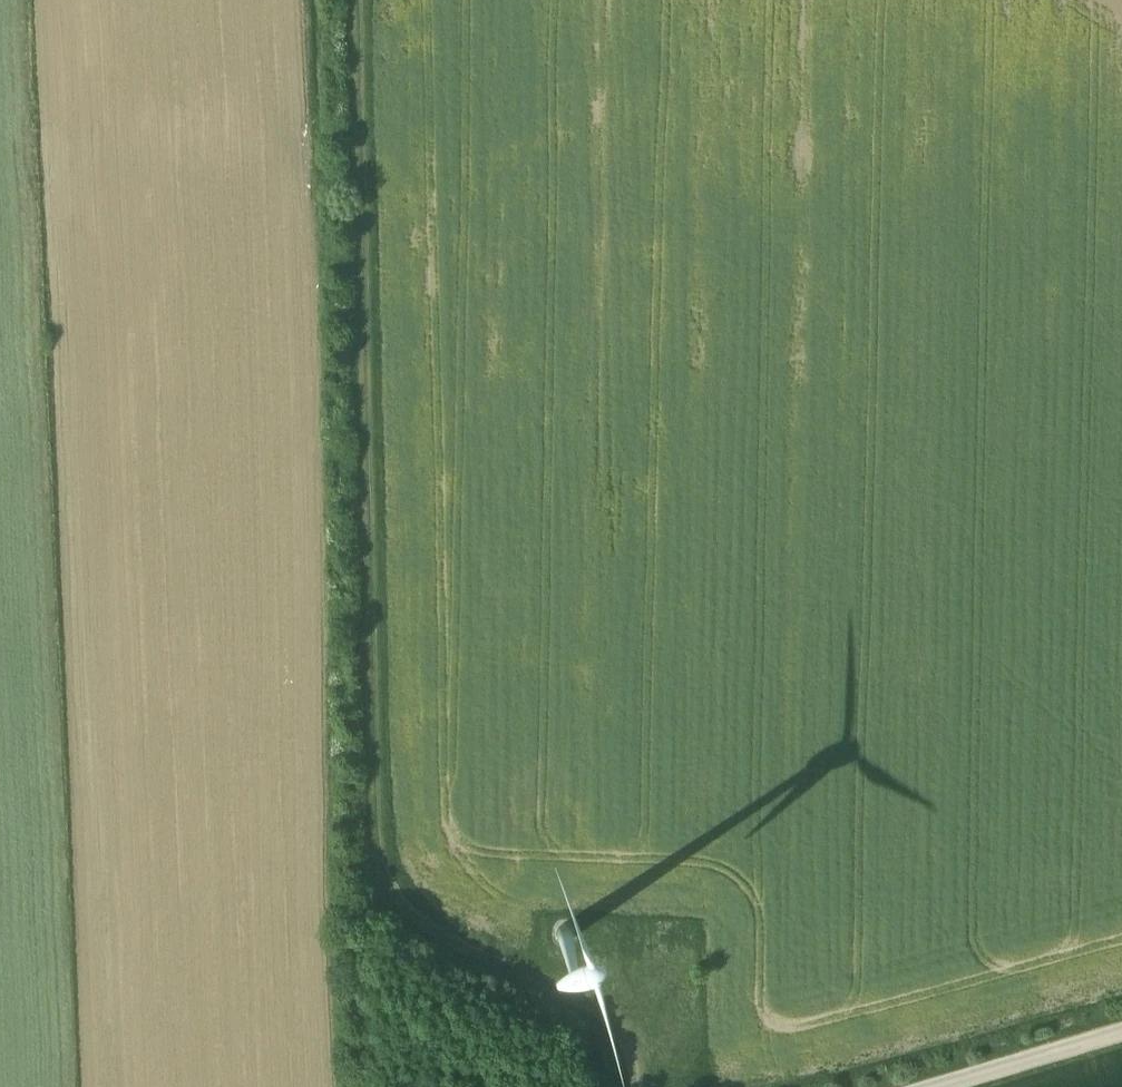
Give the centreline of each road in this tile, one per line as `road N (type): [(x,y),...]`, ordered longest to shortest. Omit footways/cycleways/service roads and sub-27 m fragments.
road 1 (track): [(361,0),(377,837),(387,873),(414,906),(487,957),(575,996),(608,1023),(641,1086)]
road 2 (unclassified): [(916,1086),(1121,1027)]

